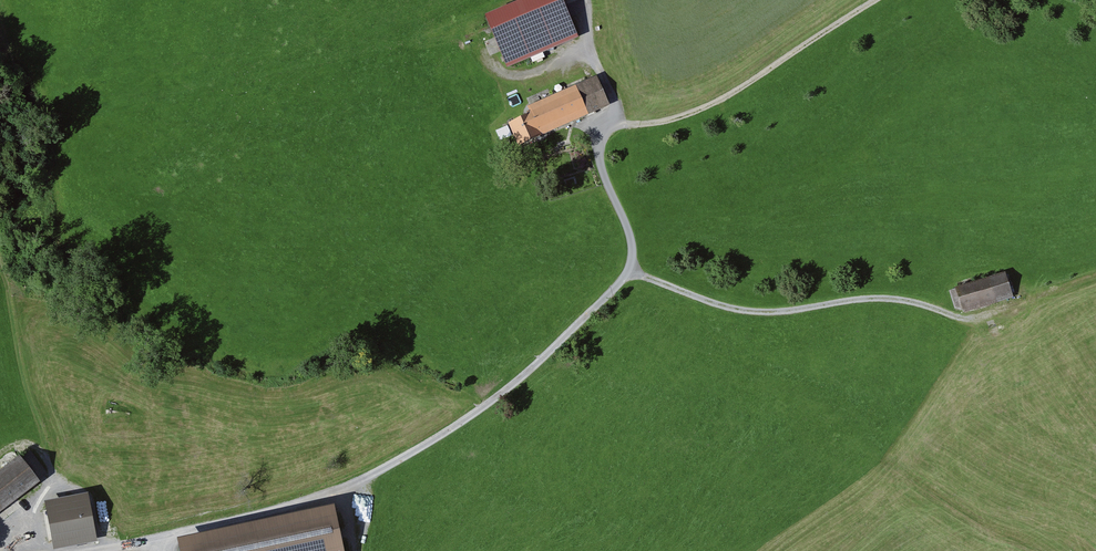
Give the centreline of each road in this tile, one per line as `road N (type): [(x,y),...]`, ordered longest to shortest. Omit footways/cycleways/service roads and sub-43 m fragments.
road 1 (track): [(618,124),(603,133),(600,160),(626,222),(631,271),(494,399),(348,486),(257,516),(94,550)]
road 2 (track): [(1095,276),(965,320),(871,299),(754,314),(631,271)]
road 3 (track): [(874,0),(724,98),(682,116),(618,124)]
road 4 (track): [(583,0),(589,45),(618,124)]

